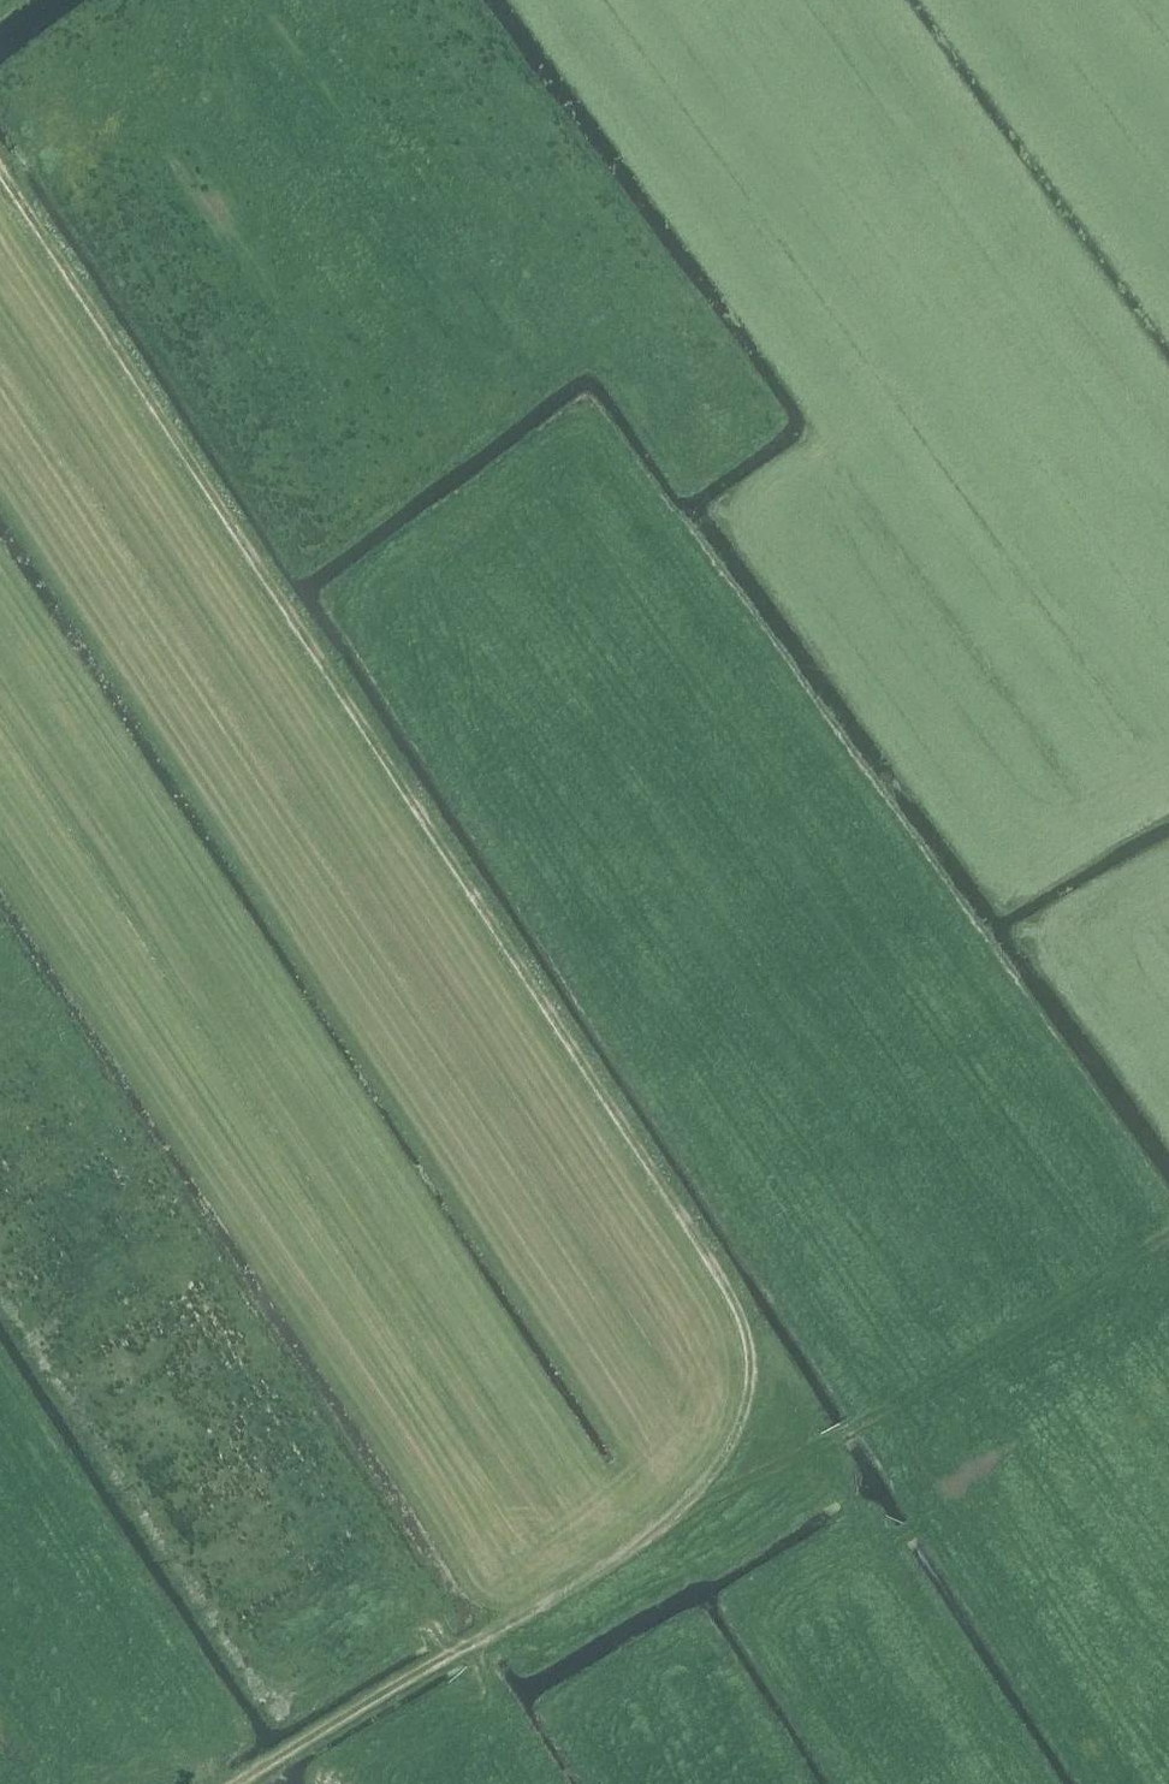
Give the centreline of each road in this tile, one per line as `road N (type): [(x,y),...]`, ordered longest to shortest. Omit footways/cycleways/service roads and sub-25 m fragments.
road 1 (track): [(0,172),(745,1326),(751,1374),(734,1439),(660,1527),(569,1591),(427,1665),(236,1783)]

